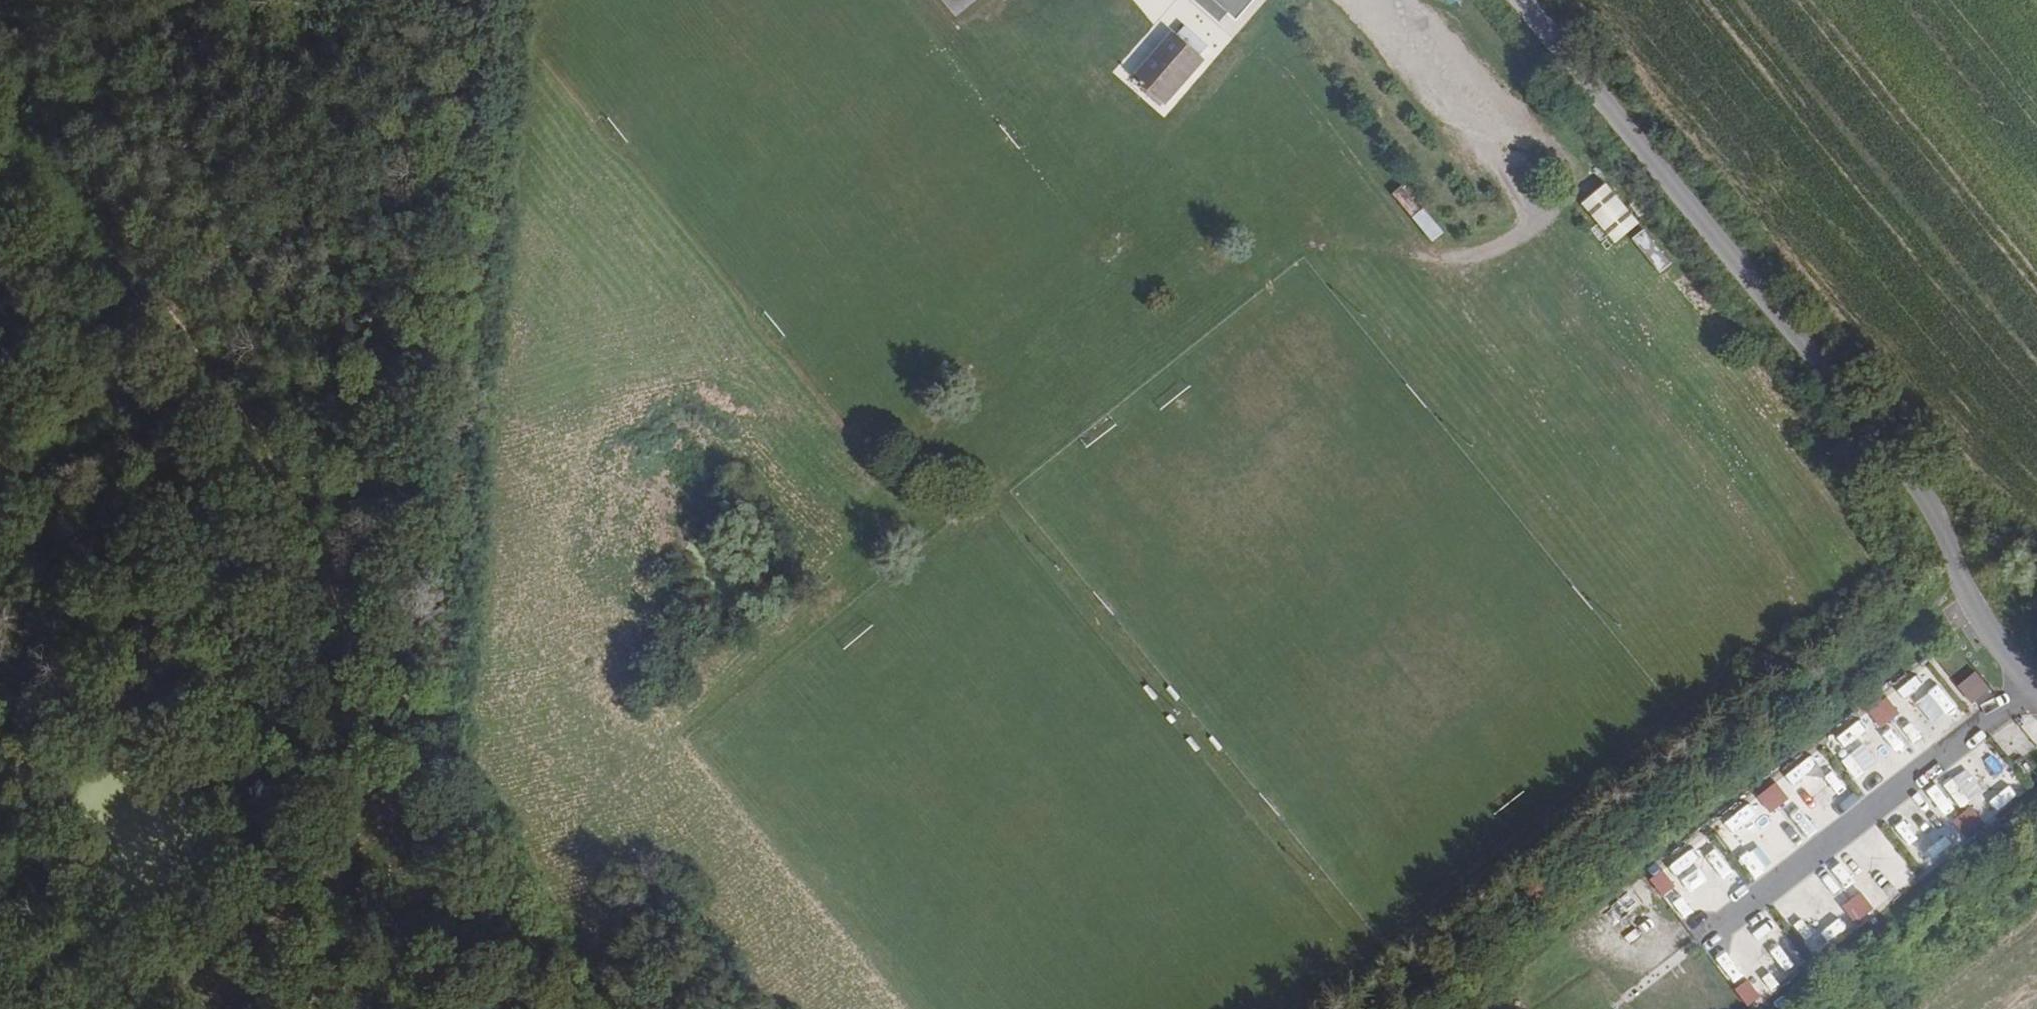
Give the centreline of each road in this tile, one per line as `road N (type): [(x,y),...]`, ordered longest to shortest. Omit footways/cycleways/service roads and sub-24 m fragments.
road 1 (unclassified): [(2036,690),(1984,622),(1945,529),(1523,0)]

